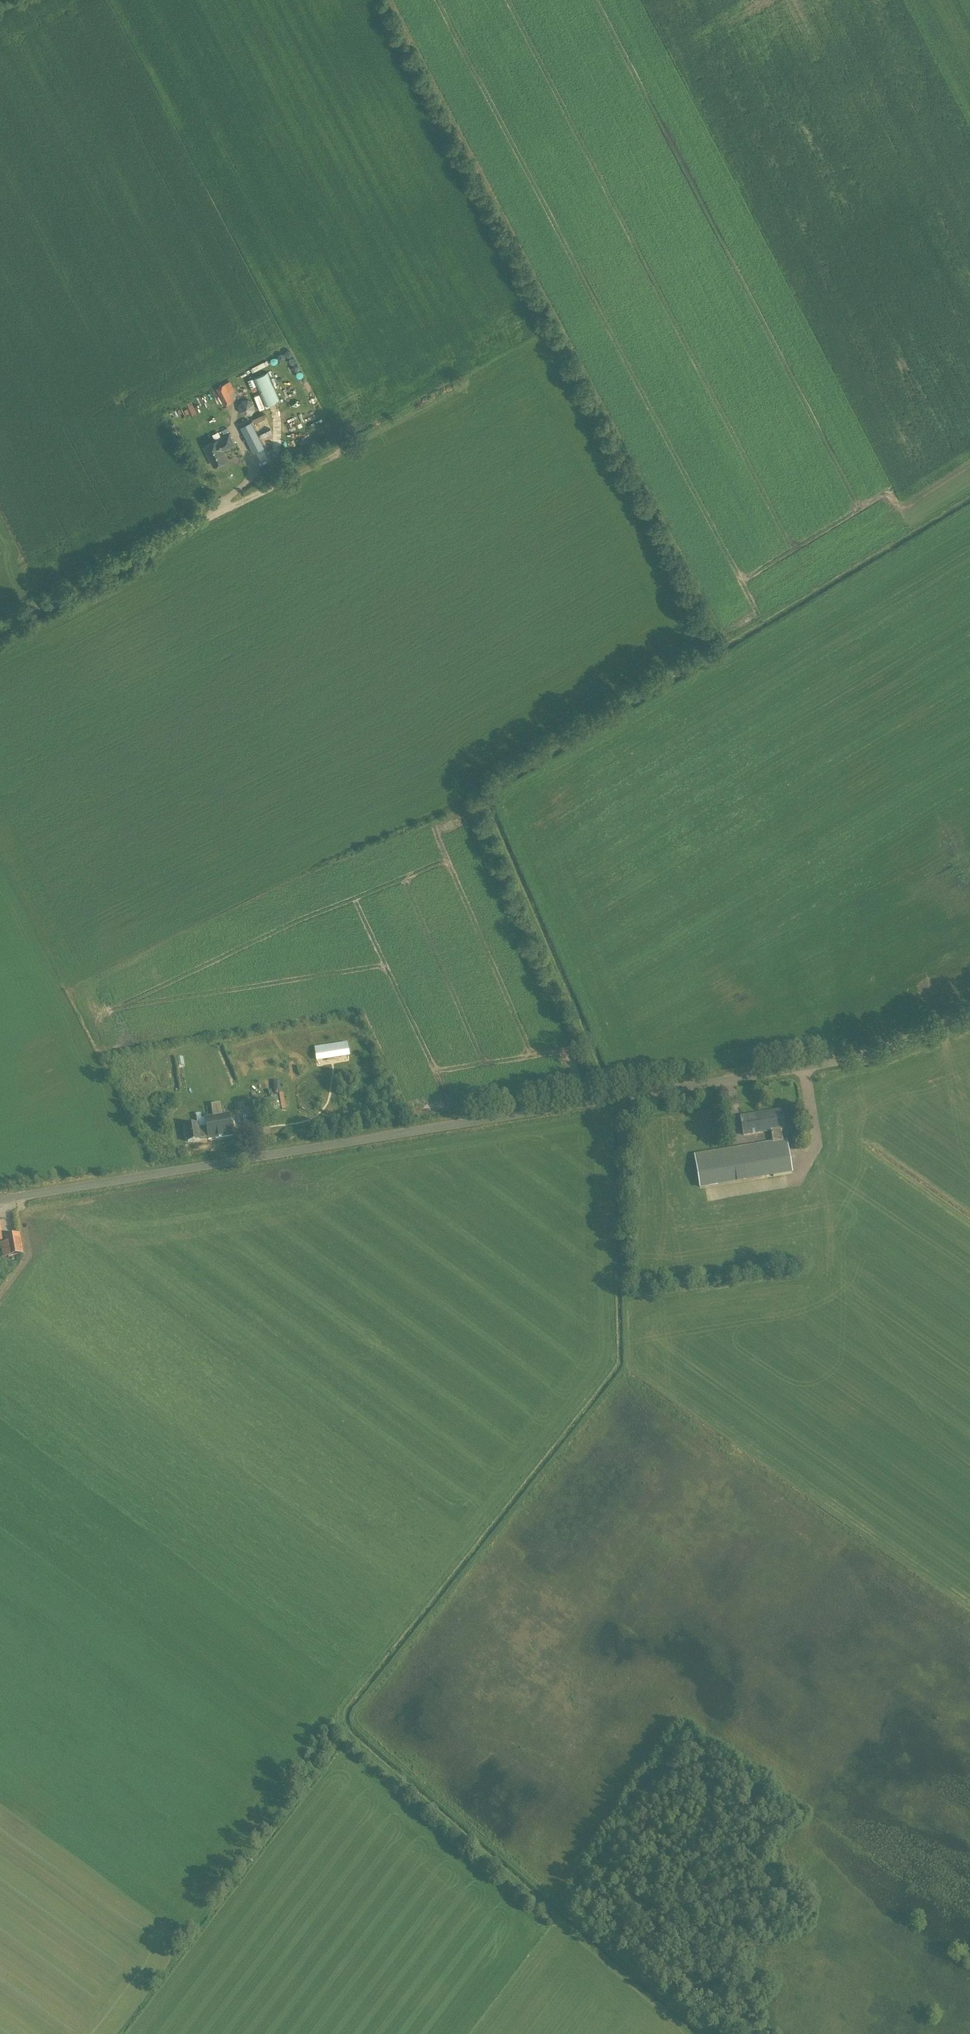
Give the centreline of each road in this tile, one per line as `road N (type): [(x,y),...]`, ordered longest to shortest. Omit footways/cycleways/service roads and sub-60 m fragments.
road 1 (unclassified): [(0,1199),(850,1059),(969,1016)]
road 2 (unclassified): [(0,624),(211,513)]

